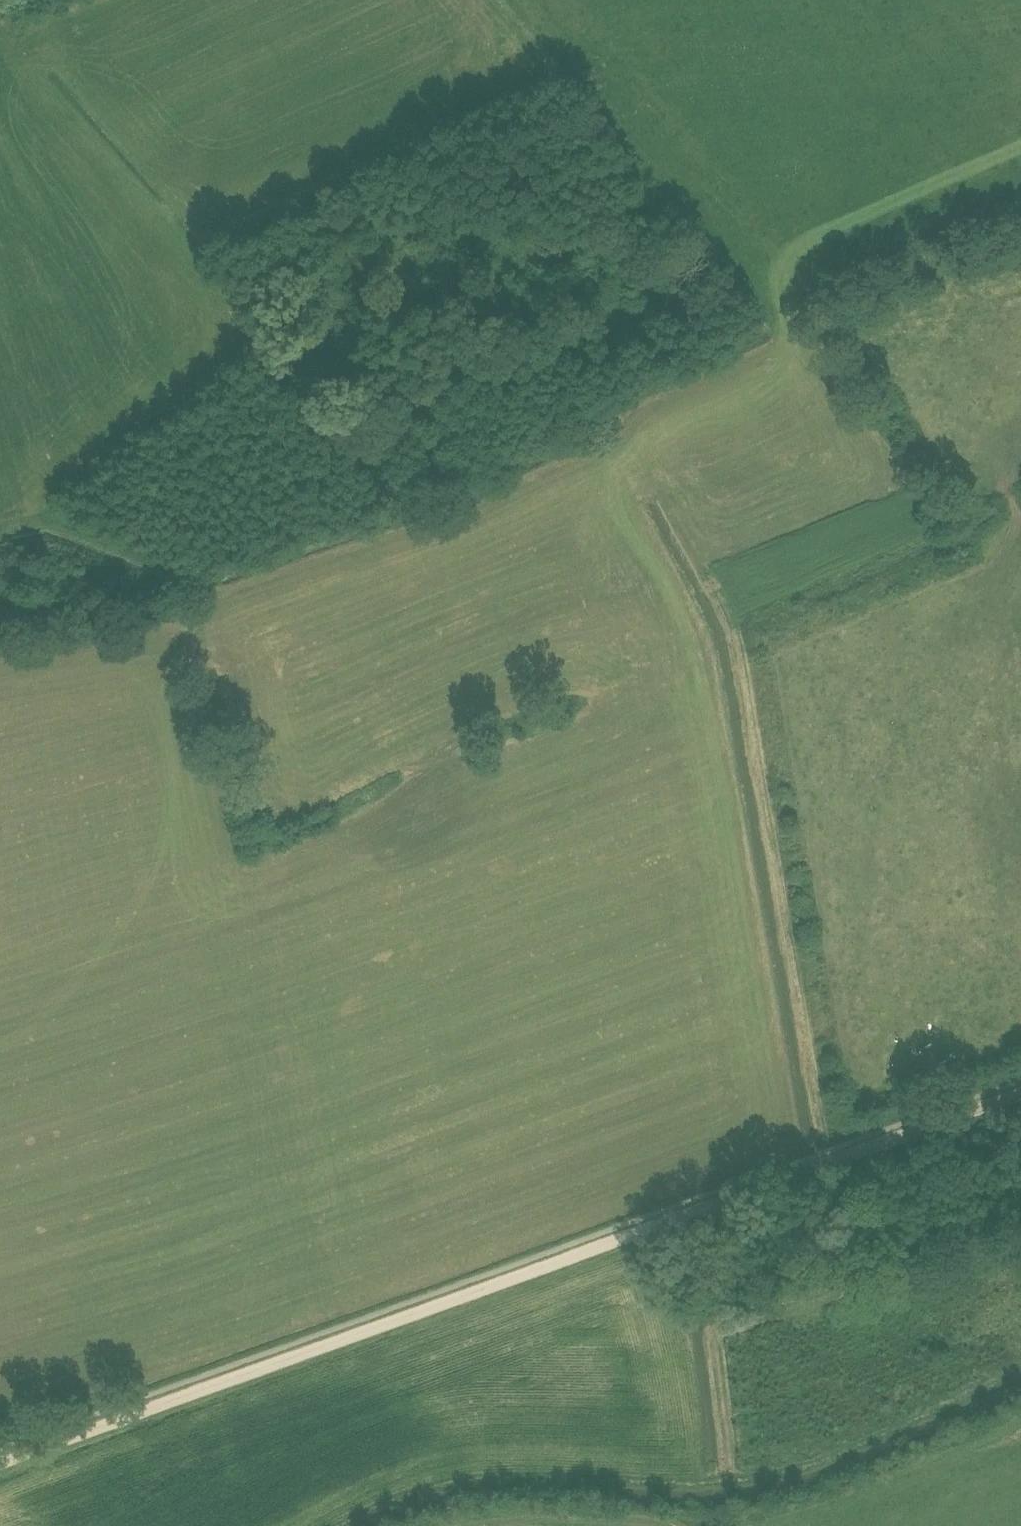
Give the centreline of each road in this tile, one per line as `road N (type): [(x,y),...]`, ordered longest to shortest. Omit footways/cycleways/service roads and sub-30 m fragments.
road 1 (track): [(0,1462),(1020,1094)]

